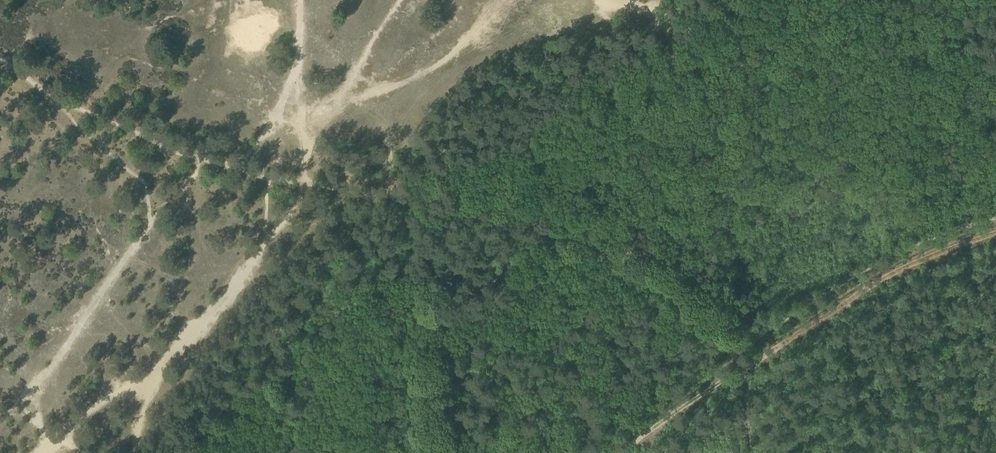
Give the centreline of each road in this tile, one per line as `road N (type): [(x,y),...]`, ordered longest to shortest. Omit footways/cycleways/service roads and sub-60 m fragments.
road 1 (track): [(303,183),(281,225),(197,331),(46,452)]
road 2 (track): [(995,238),(894,275),(747,368),(757,452)]
road 3 (track): [(0,64),(191,157),(303,183)]
road 4 (track): [(515,0),(430,76),(340,100),(317,116),(303,183)]
road 5 (track): [(995,218),(899,250),(743,348)]
road 6 (track): [(391,198),(555,225),(650,272)]

